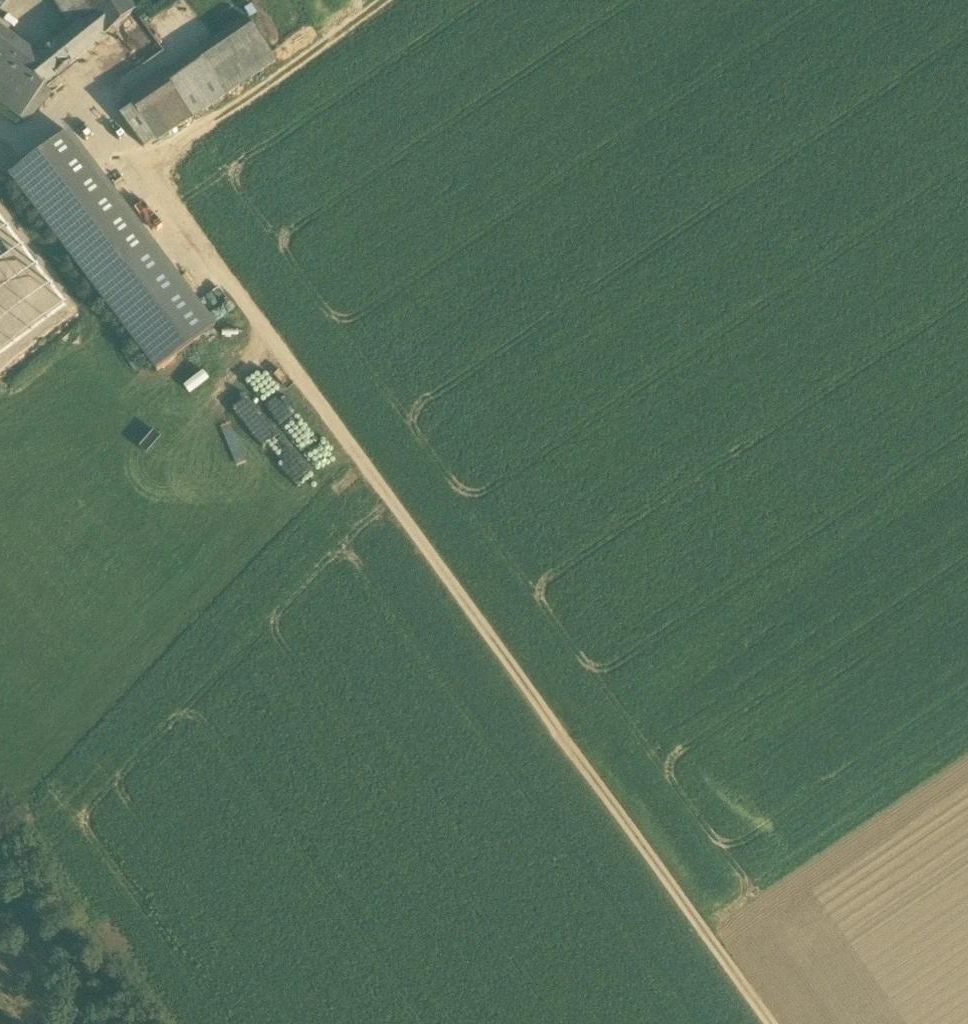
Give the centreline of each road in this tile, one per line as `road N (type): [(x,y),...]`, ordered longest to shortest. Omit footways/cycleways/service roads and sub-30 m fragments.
road 1 (track): [(774,1023),(141,168),(74,98)]
road 2 (track): [(141,168),(386,0)]

